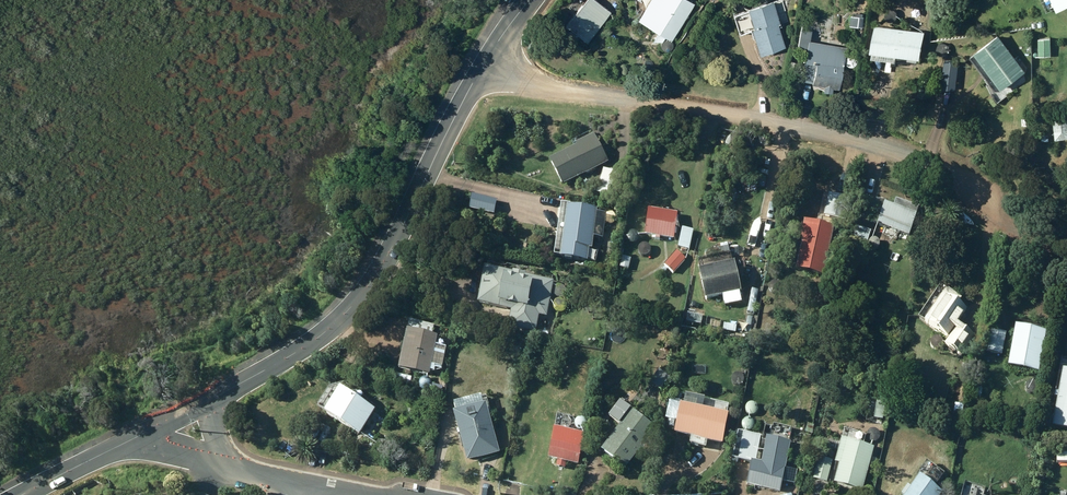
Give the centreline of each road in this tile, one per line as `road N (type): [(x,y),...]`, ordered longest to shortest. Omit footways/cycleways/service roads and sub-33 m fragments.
road 1 (residential): [(490,57),(525,78),(571,90),(870,142),(994,202)]
road 2 (tertiary): [(219,394),(326,331),(368,289),(490,57)]
road 3 (residential): [(235,469),(367,494)]
road 4 (tertiary): [(20,494),(137,437)]

